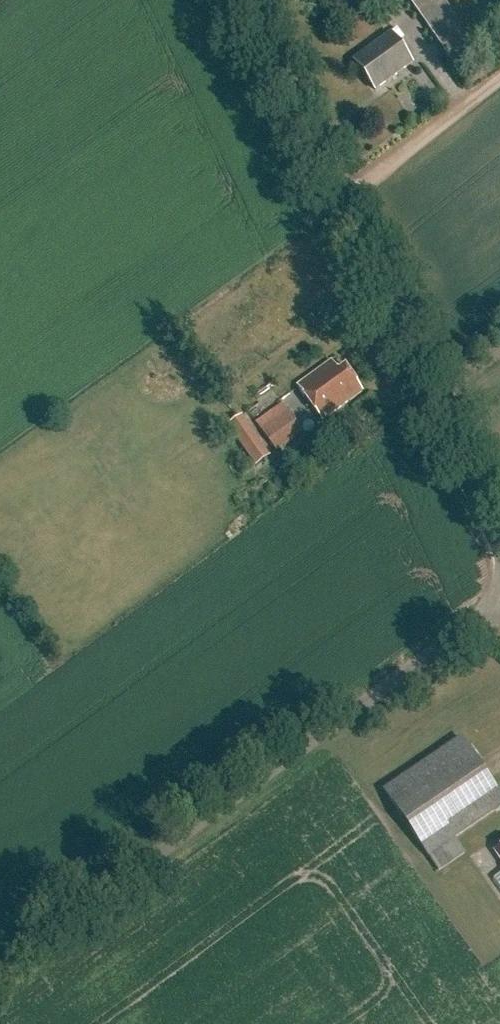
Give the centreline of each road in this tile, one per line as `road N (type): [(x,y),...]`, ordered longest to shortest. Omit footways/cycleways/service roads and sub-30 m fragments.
road 1 (unclassified): [(0,966),(499,597)]
road 2 (unclassified): [(499,557),(234,0)]
road 3 (track): [(330,207),(499,81)]

